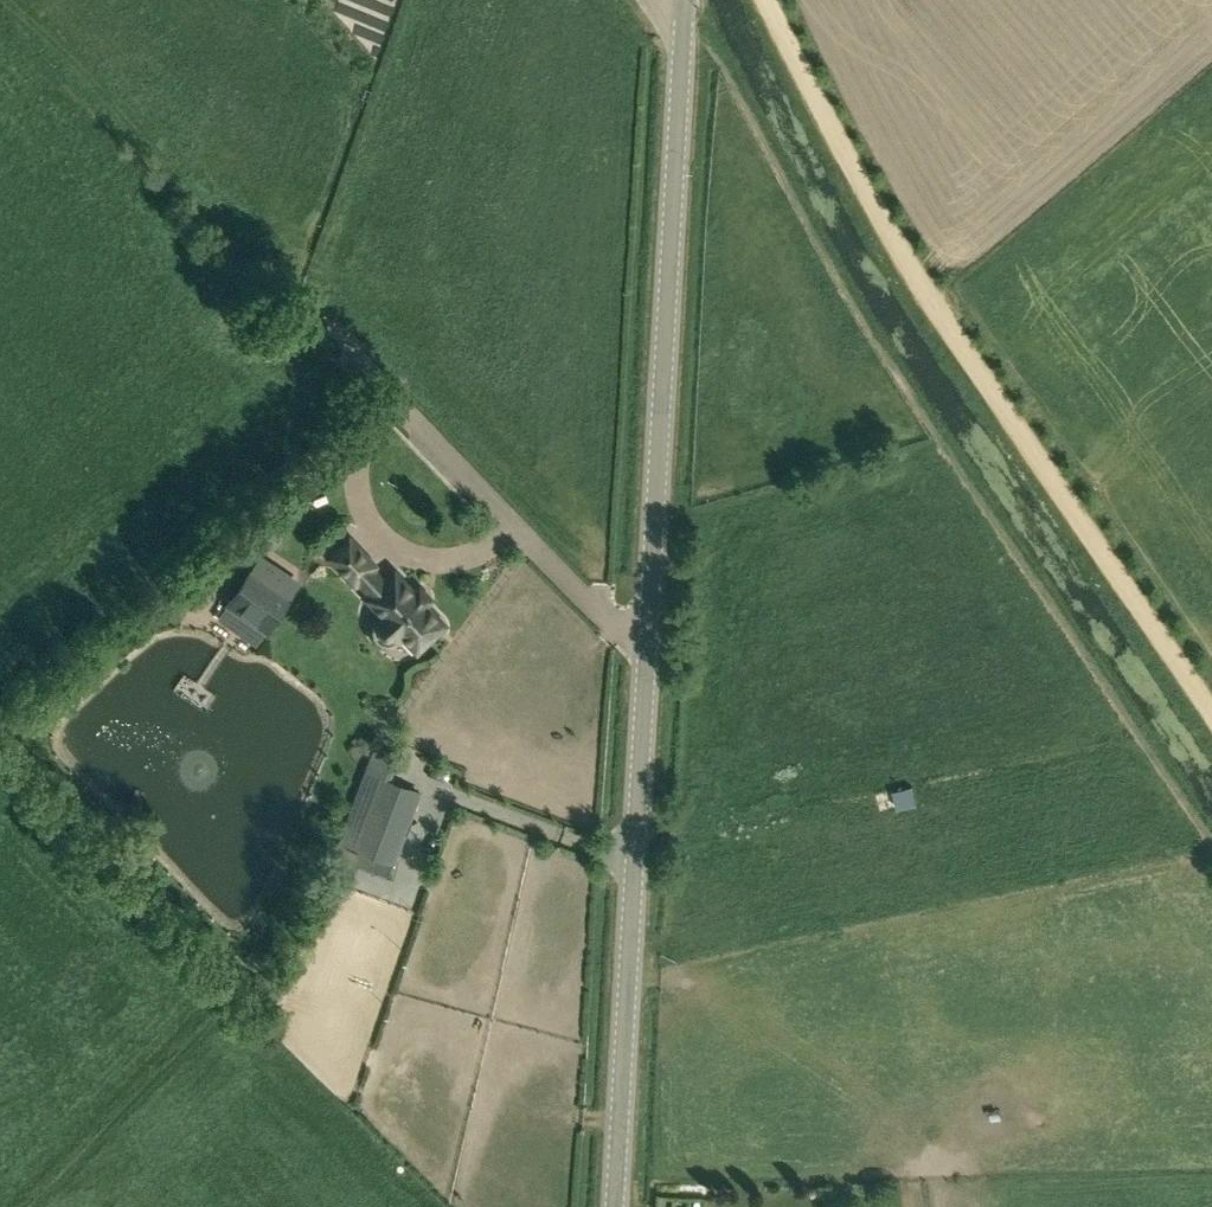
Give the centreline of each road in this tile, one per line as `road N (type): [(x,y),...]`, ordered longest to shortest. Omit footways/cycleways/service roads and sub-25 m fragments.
road 1 (secondary): [(616,1206),(690,0)]
road 2 (track): [(765,0),(904,264),(1211,716)]

